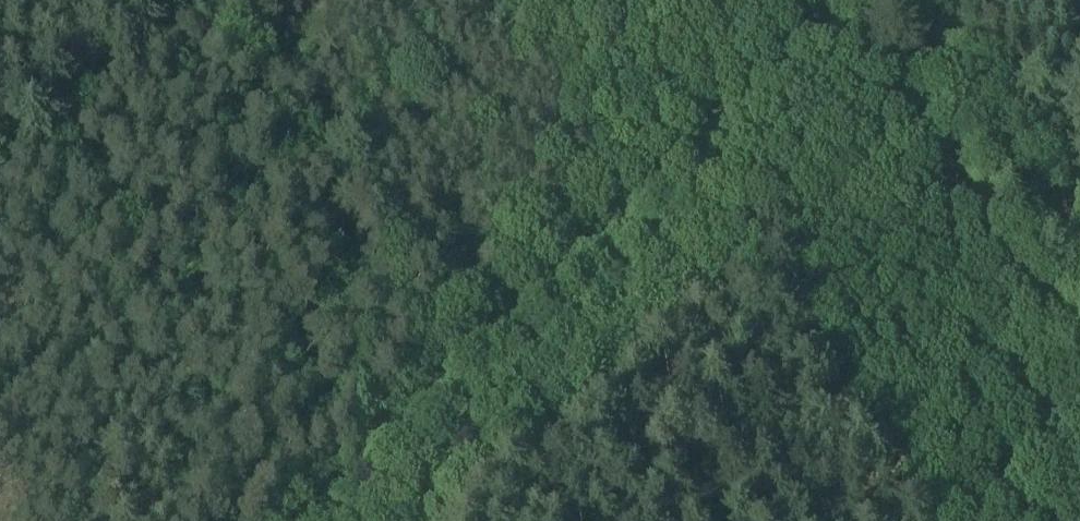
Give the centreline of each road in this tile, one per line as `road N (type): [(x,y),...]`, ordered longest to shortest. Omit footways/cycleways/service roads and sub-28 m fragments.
road 1 (track): [(1079,264),(887,0)]
road 2 (track): [(0,179),(198,0)]

